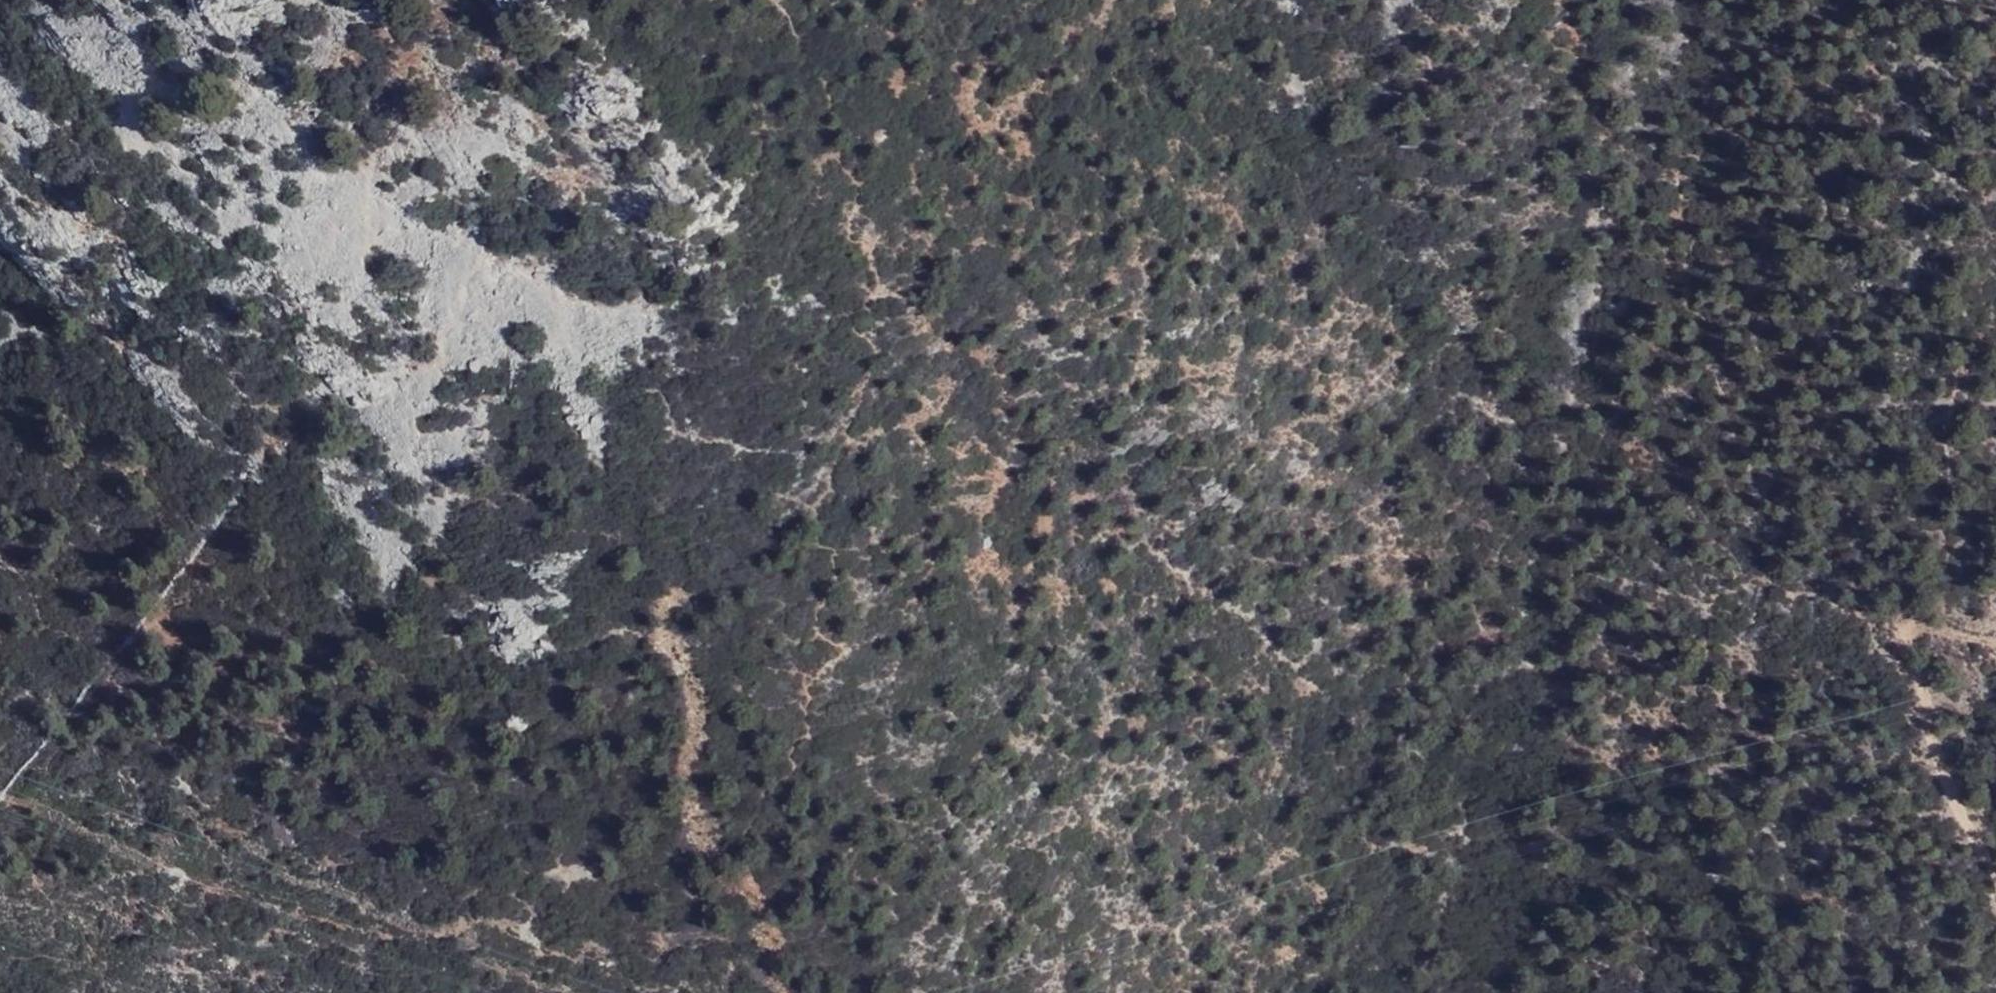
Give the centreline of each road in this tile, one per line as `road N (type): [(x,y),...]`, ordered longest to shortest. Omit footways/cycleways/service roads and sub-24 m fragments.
road 1 (track): [(1995,872),(1950,794),(1913,628),(1995,641)]

